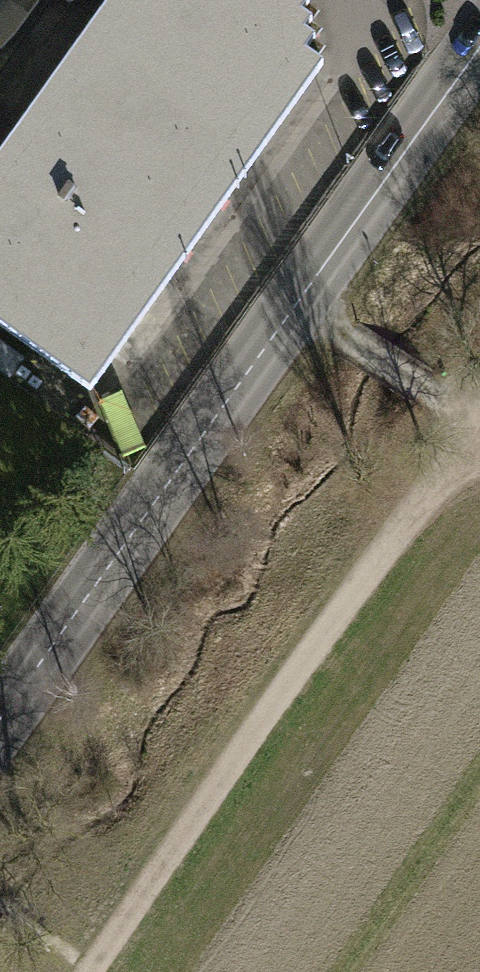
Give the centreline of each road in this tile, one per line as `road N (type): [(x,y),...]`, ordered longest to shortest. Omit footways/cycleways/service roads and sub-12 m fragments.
road 1 (secondary): [(479,41),(0,719)]
road 2 (track): [(89,971),(479,413)]
road 3 (track): [(294,307),(479,427)]

